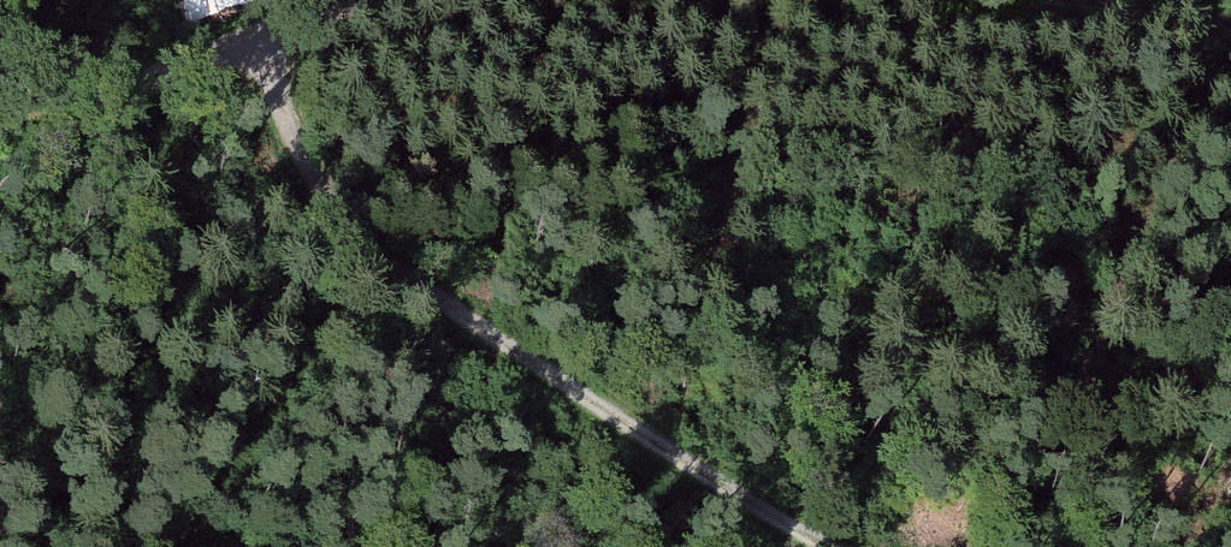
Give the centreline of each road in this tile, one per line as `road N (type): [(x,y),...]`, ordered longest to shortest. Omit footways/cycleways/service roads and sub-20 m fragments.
road 1 (track): [(0,178),(275,35),(874,24),(1230,77)]
road 2 (track): [(823,546),(368,262),(267,37)]

